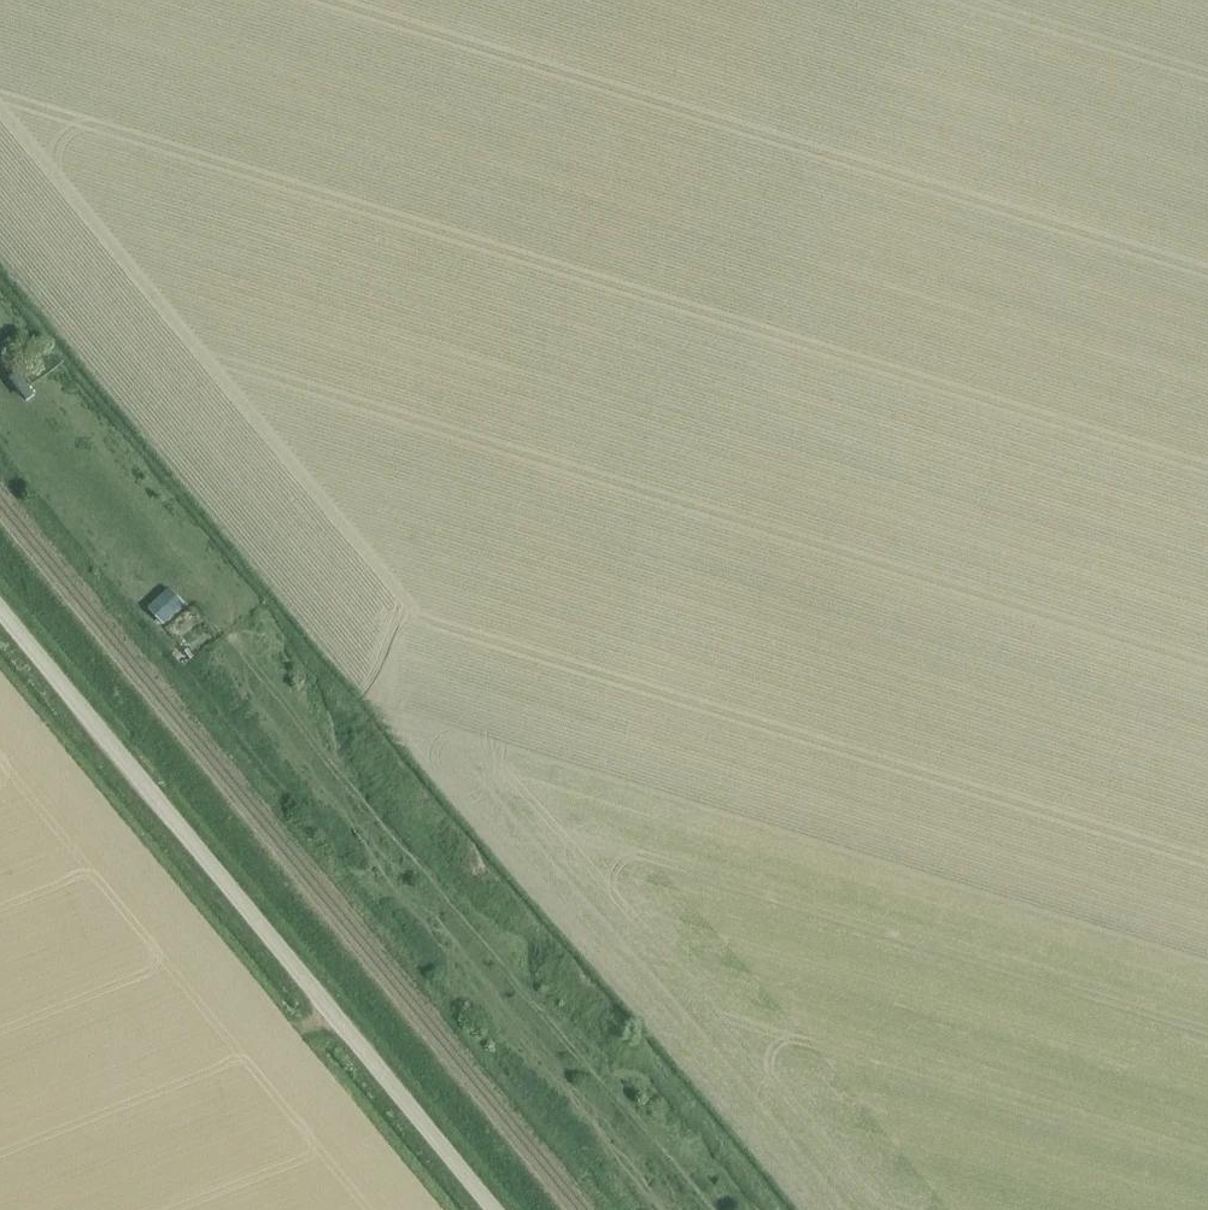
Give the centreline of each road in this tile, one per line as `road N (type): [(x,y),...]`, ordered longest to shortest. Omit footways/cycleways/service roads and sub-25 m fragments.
road 1 (unclassified): [(486,1209),(0,623)]

